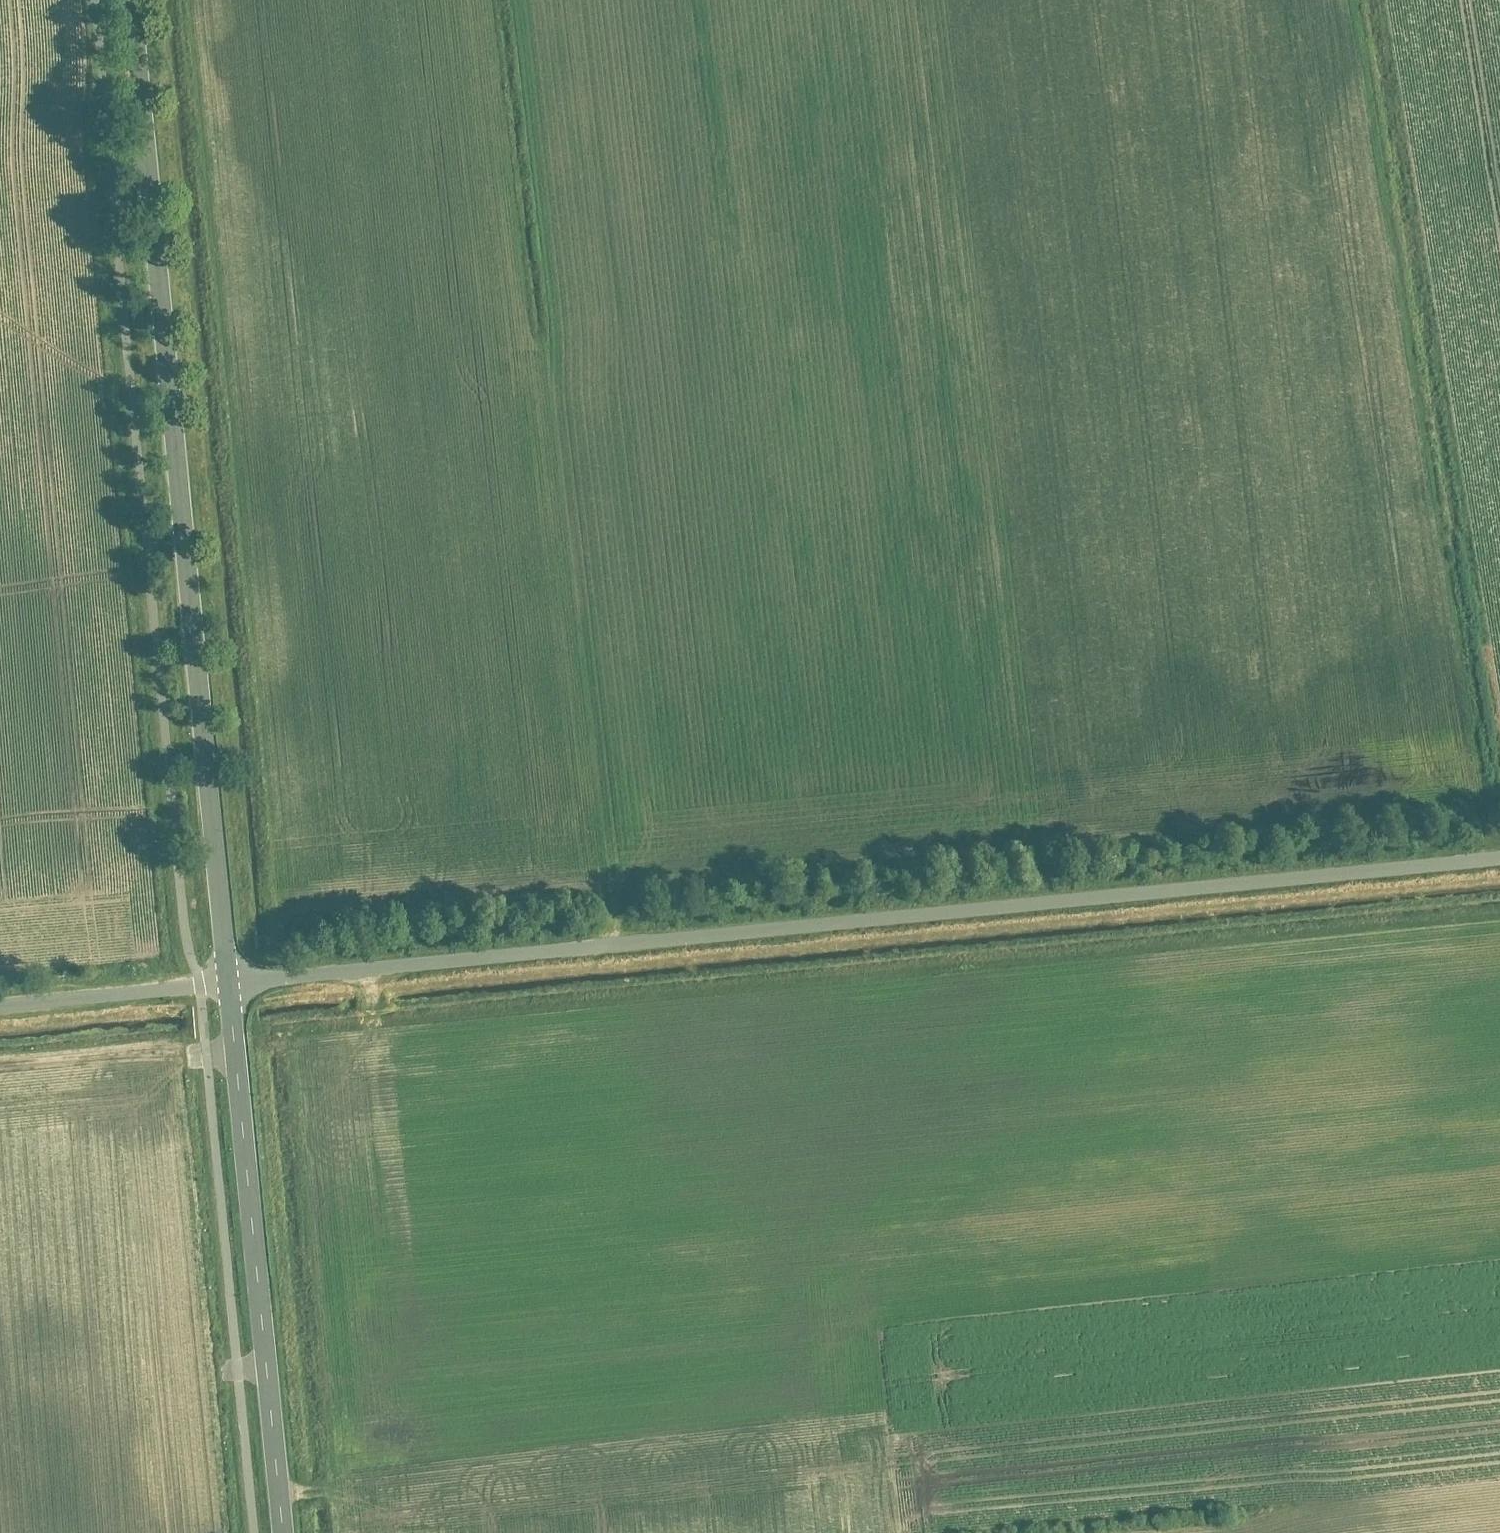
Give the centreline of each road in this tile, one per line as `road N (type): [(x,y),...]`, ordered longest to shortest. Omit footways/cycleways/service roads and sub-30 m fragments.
road 1 (unclassified): [(229,984),(1499,859)]
road 2 (tertiary): [(135,0),(229,984)]
road 3 (tertiary): [(229,984),(283,1532)]
road 4 (unclassified): [(0,1005),(229,984)]

